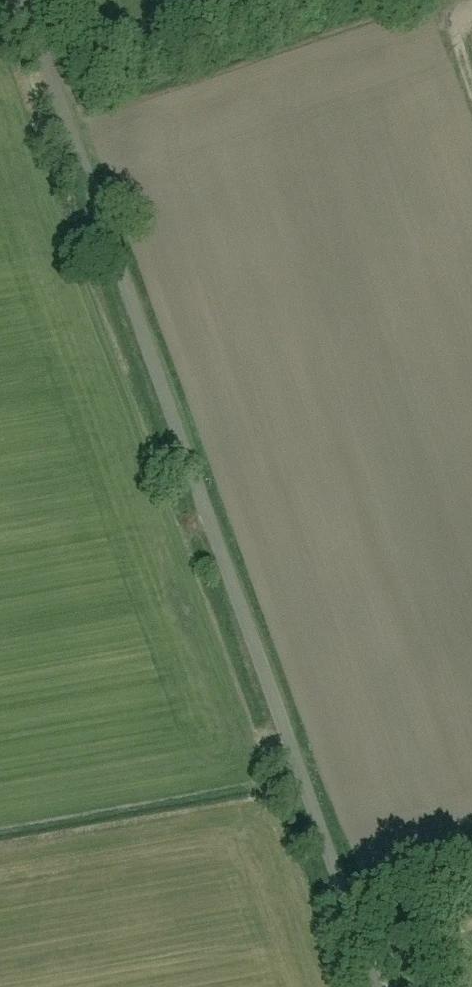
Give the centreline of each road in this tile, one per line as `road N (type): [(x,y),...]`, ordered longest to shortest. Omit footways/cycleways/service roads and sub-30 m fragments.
road 1 (unclassified): [(377,986),(24,0)]

